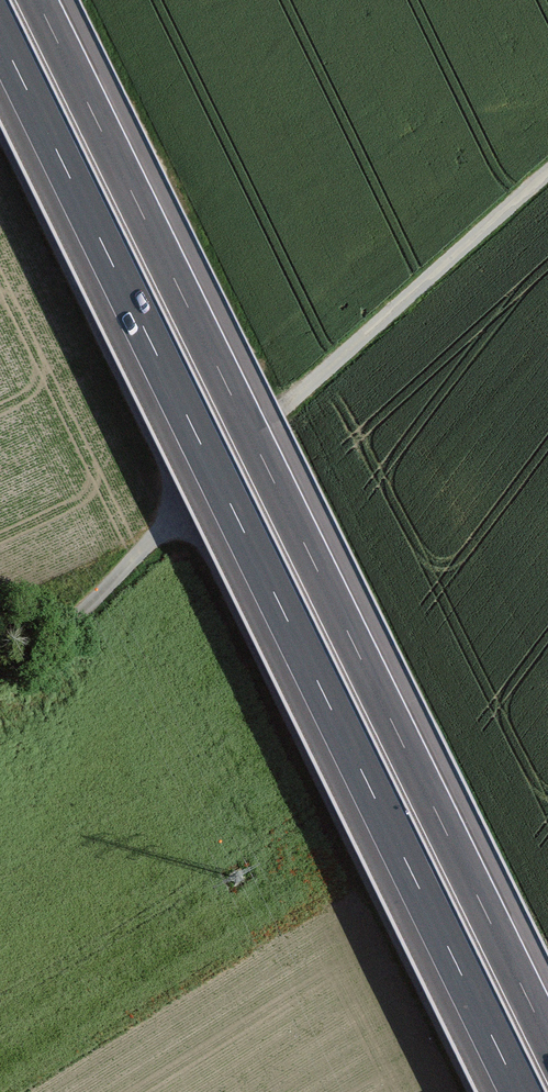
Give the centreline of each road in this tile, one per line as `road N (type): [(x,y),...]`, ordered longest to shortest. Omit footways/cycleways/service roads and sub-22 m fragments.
road 1 (motorway): [(0,41),(519,1091)]
road 2 (motorway): [(547,1039),(40,0)]

